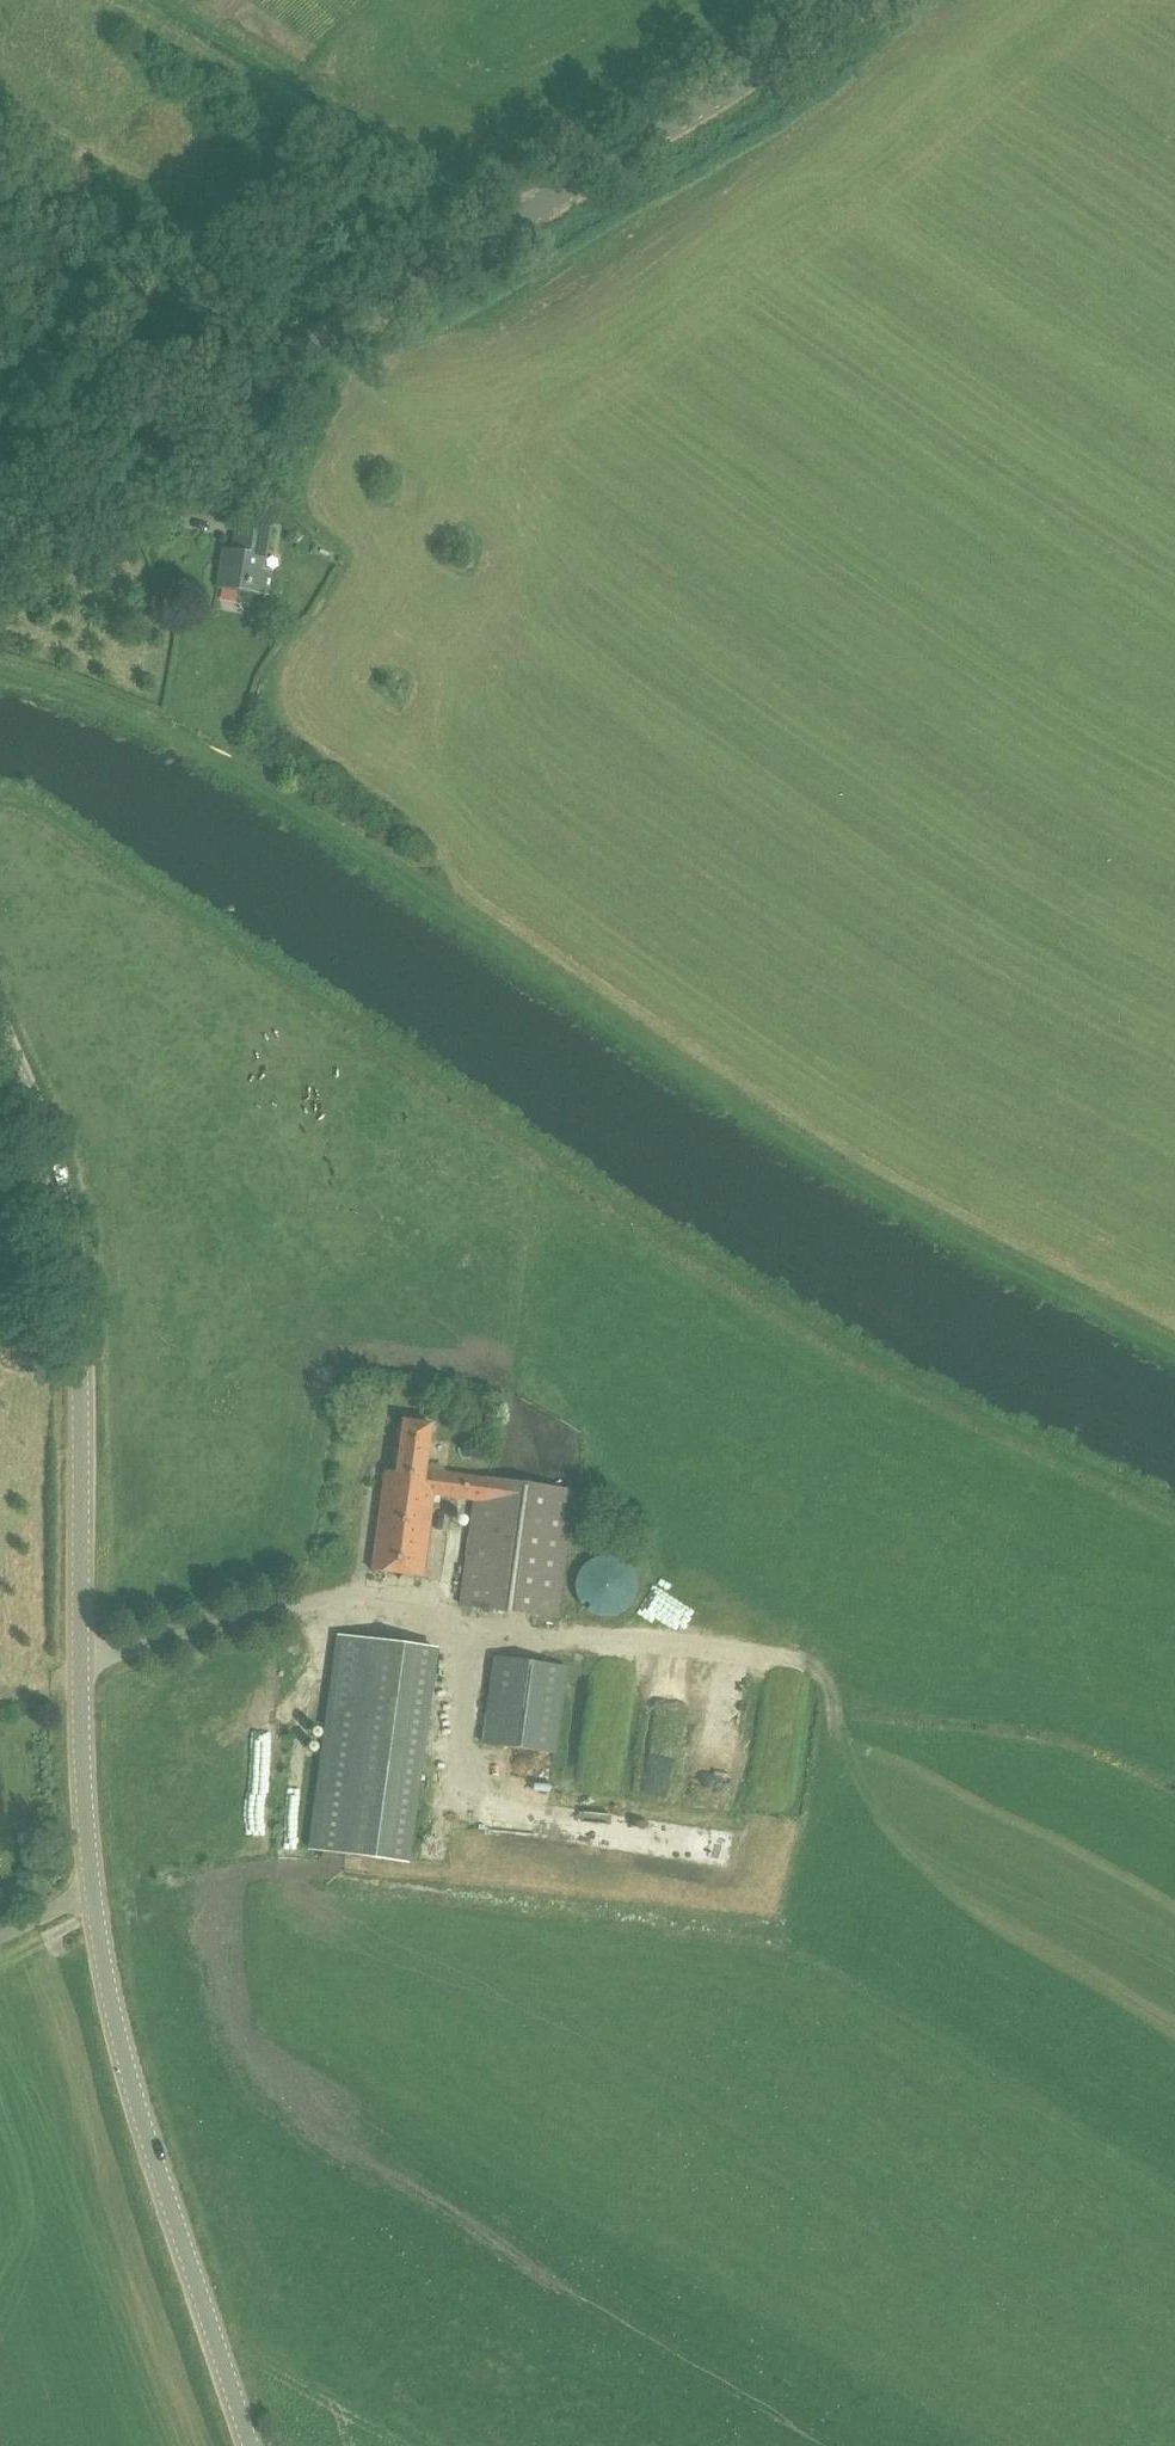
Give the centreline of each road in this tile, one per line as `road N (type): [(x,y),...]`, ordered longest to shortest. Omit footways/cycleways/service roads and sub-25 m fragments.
road 1 (tertiary): [(249,2445),(117,2054),(99,1965),(82,1797),(79,1302),(56,1178),(0,1047)]
road 2 (tertiary): [(0,552),(864,0)]

